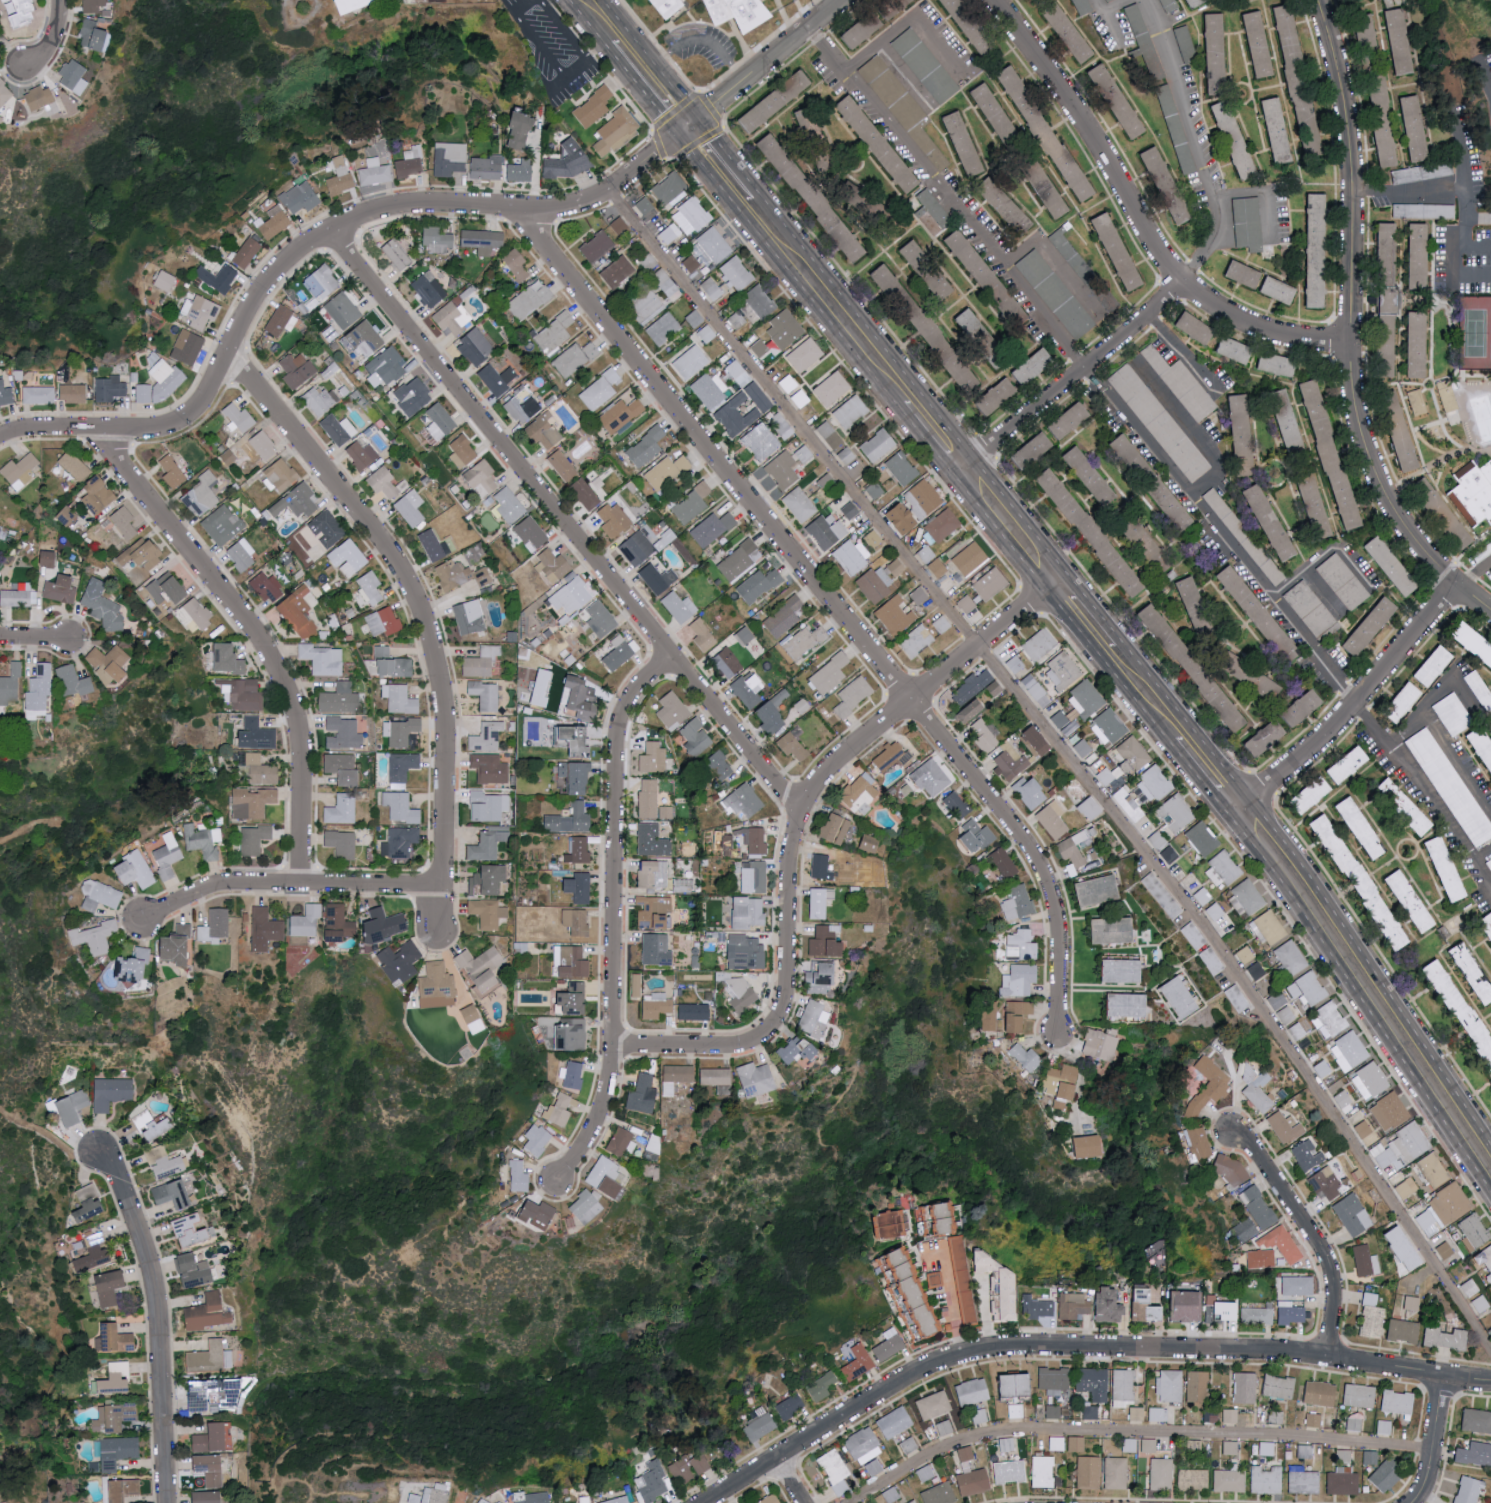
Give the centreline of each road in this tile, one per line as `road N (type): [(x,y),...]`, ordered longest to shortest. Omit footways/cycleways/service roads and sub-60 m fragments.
road 1 (residential): [(0,440),(172,429),(202,407),(271,279),(331,232),(406,208),(544,213),(610,193),(846,0)]
road 2 (residential): [(1058,1031),(1061,934),(1051,884),(1028,846),(520,211)]
road 3 (residential): [(707,1502),(918,1375),(979,1352),(1251,1354),(1490,1386)]
road 4 (residential): [(802,814),(331,232)]
road 5 (residential): [(615,1051),(735,1051),(776,1029),(786,1013),(793,837),(819,782),(1057,581)]
road 6 (residential): [(1490,614),(1412,536),(1378,476),(1358,404),(1347,100),(1320,0)]
road 7 (residential): [(439,935),(445,709),(436,654),(396,560),(229,353)]
road 8 (residential): [(560,1186),(590,1147),(613,1092),(618,734),(633,697),(675,658)]
road 9 (residential): [(1356,344),(1258,330),(1184,281),(1153,243),(1081,112),(996,0)]
road 10 (residential): [(303,888),(303,754),(273,660),(96,432)]
road 11 (secondary): [(1490,1168),(1241,806)]
road 12 (residential): [(166,1502),(153,1280),(115,1168),(99,1157)]
road 13 (residential): [(1241,806),(1336,728),(1456,587)]
road 14 (residential): [(145,922),(219,890),(441,890)]
road 15 (residential): [(963,465),(1184,281)]
road 16 (residential): [(1332,1362),(1332,1267),(1233,1134)]
road 17 (secondary): [(909,398),(749,202)]
road 18 (secondary): [(689,127),(681,103),(599,0)]
road 19 (secondary): [(1057,581),(963,465)]
road 20 (residential): [(1419,1502),(1446,1380)]

